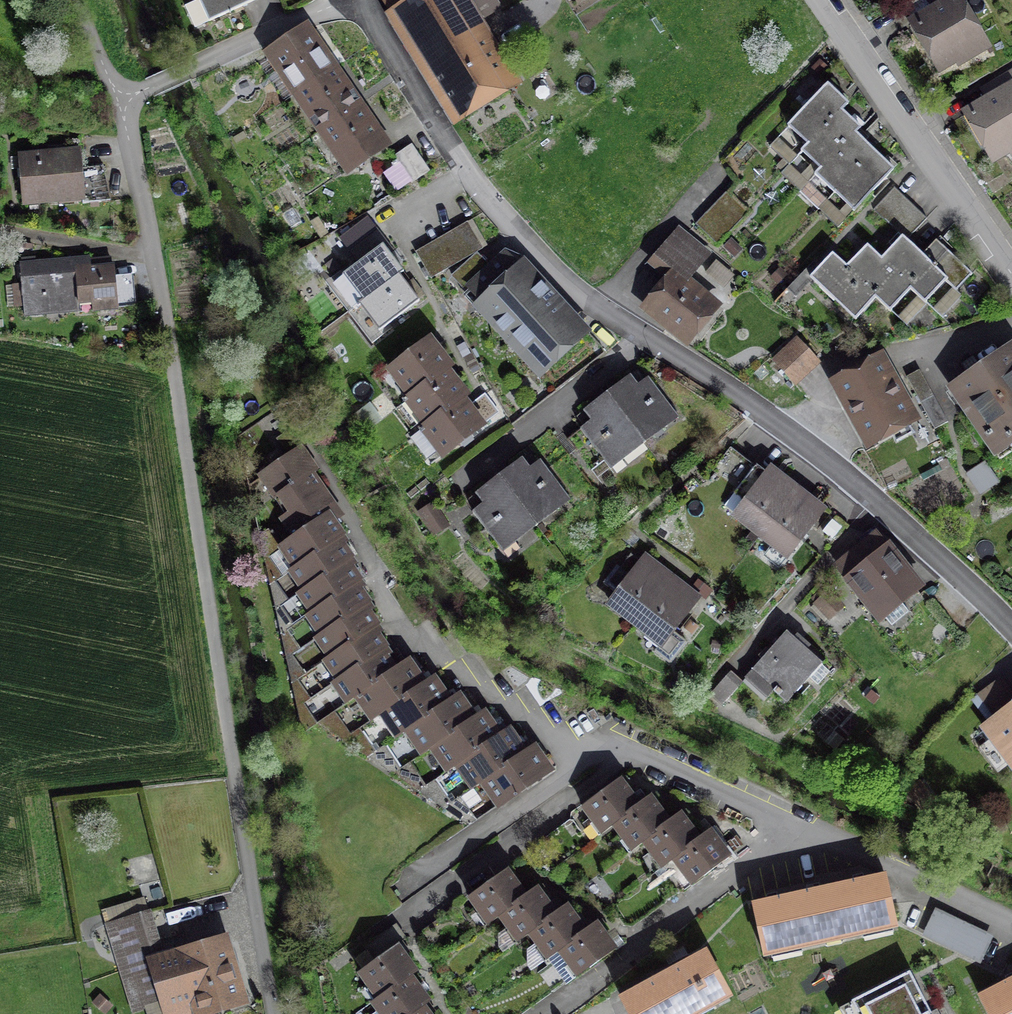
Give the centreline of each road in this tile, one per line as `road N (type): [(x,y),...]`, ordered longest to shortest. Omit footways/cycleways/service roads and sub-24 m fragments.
road 1 (unclassified): [(118,102),(147,206),(274,1013)]
road 2 (residential): [(366,0),(466,172),(523,238),(587,300),(833,465),(1011,629)]
road 3 (residential): [(1011,273),(822,0)]
road 4 (residential): [(550,1013),(692,911),(784,830)]
road 5 (residential): [(419,917),(621,760)]
road 6 (residential): [(352,0),(118,102)]
road 7 (residential): [(1011,926),(784,830)]
road 8 (residential): [(621,760),(422,651)]
road 9 (residential): [(322,468),(422,651)]
road 10 (residential): [(784,830),(621,760)]

